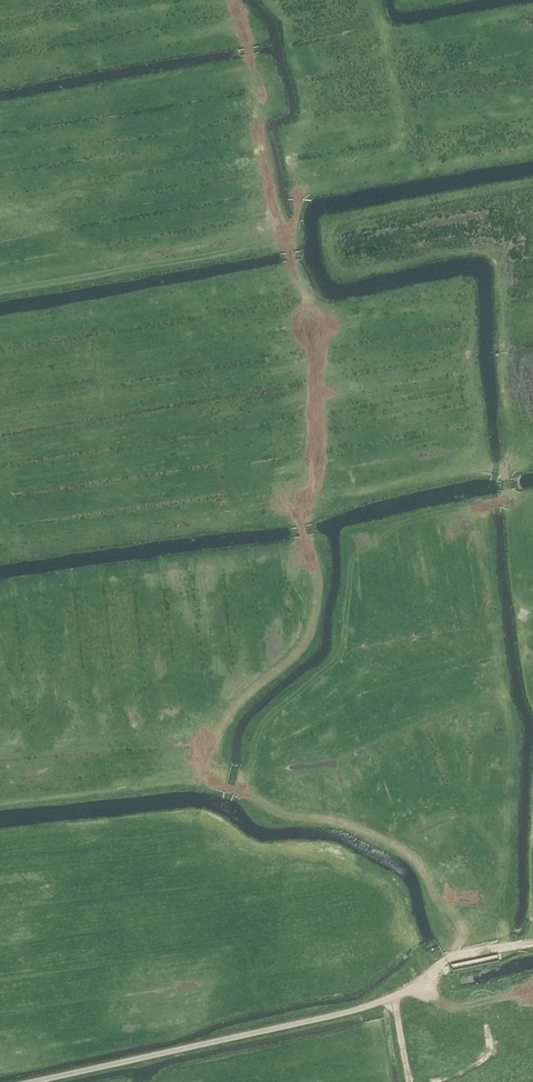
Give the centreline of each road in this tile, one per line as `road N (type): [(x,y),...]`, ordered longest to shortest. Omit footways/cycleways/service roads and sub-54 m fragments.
road 1 (unclassified): [(31,1081),(334,1015),(424,987)]
road 2 (track): [(532,943),(454,956),(424,987)]

